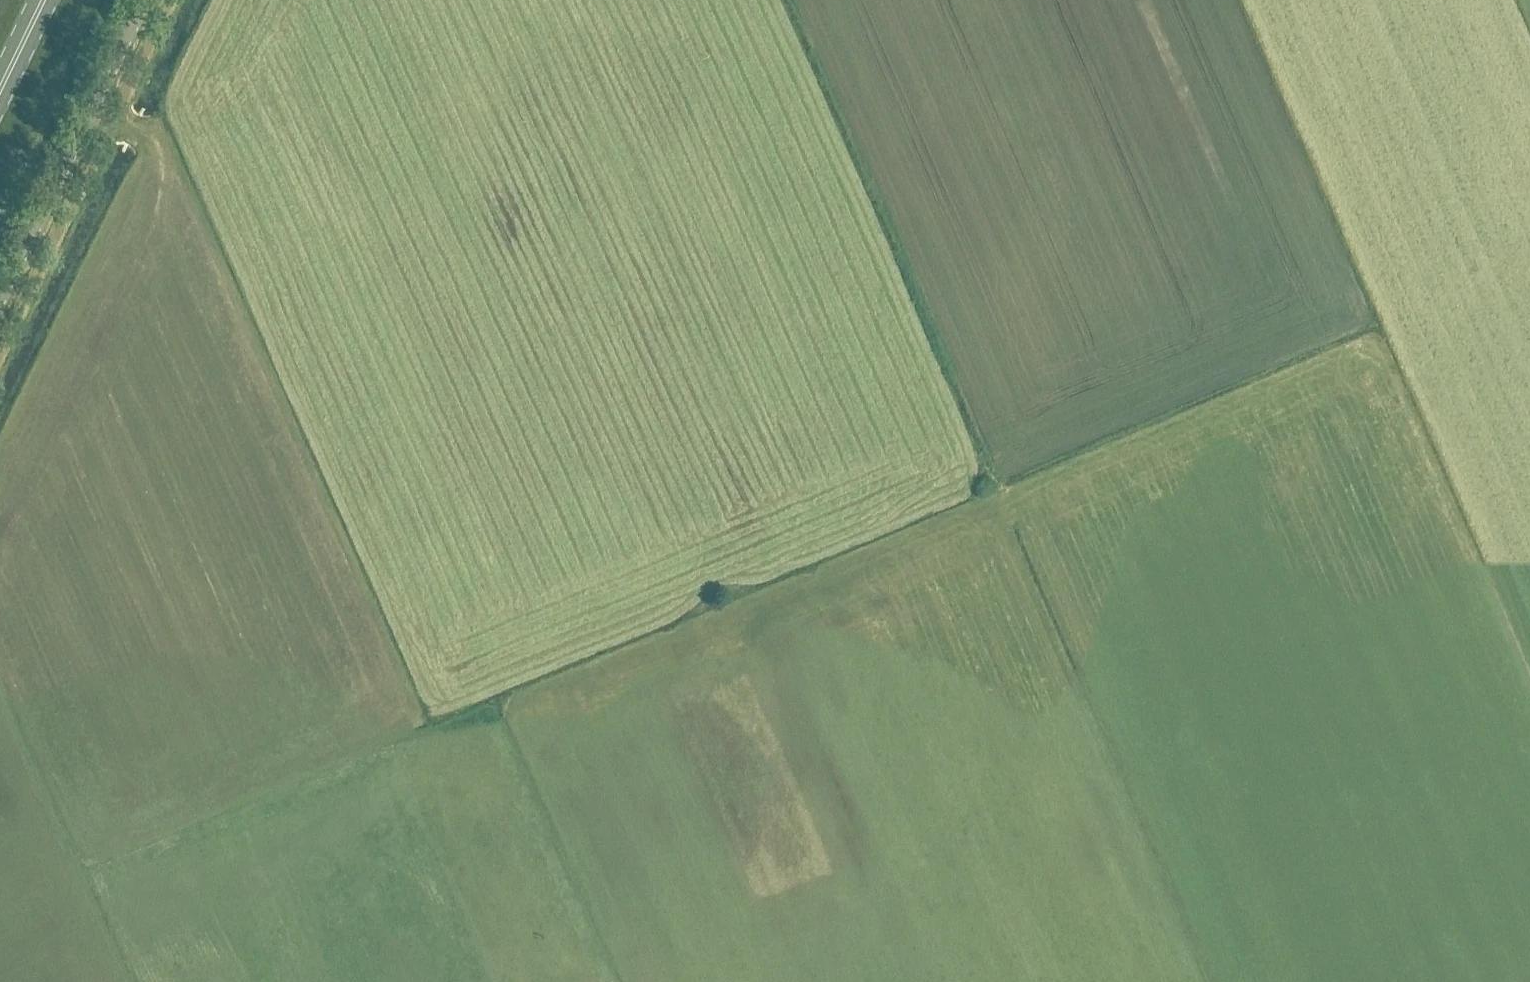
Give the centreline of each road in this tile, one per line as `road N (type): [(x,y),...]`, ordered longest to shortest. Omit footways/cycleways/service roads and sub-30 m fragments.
road 1 (tertiary): [(0,295),(143,0)]

